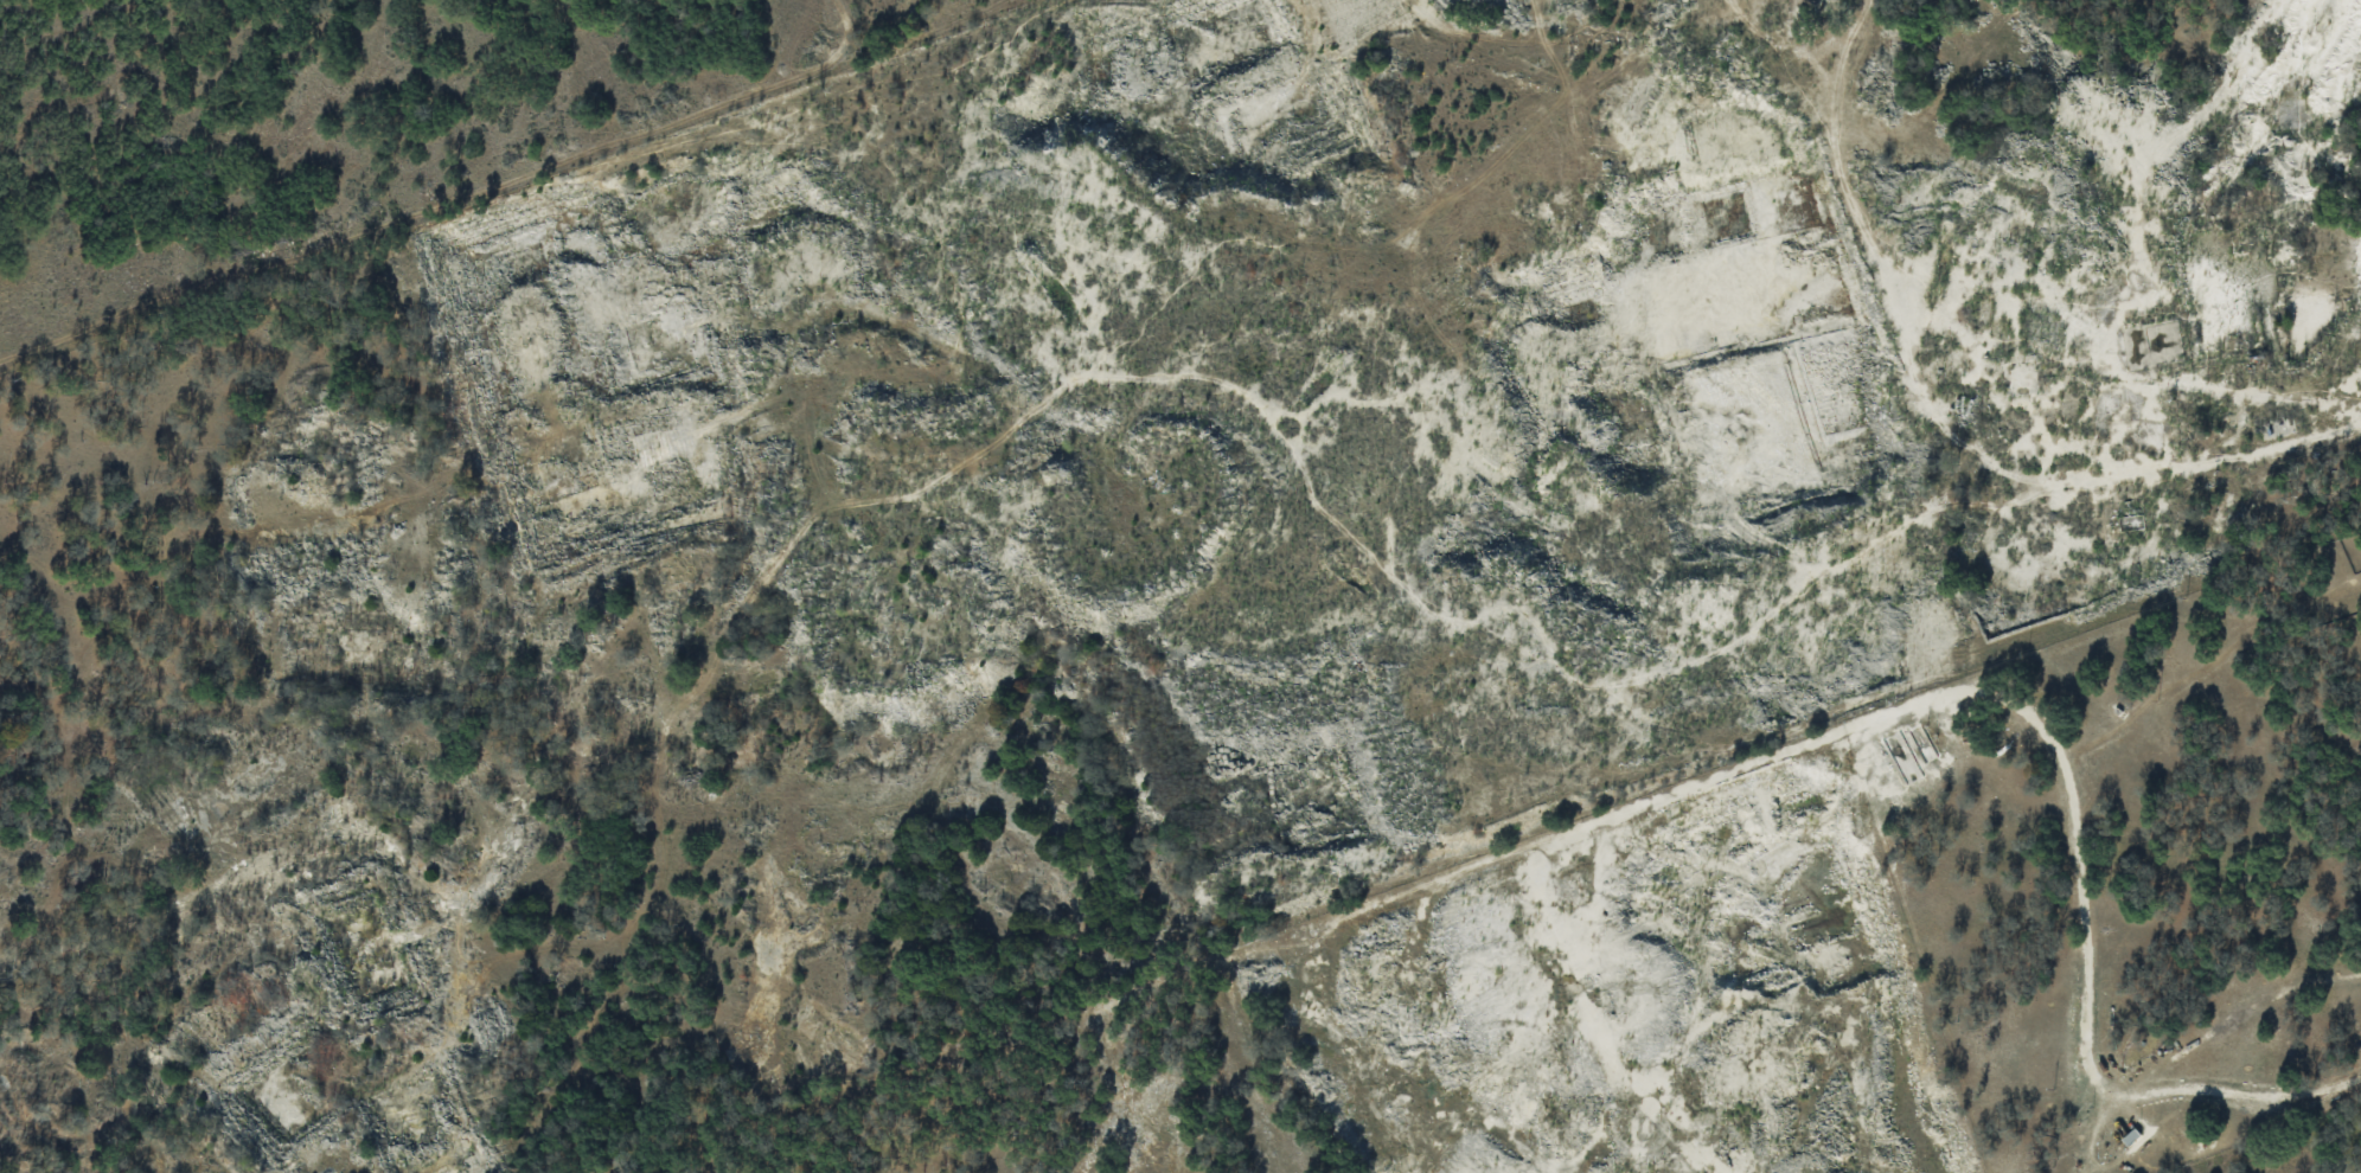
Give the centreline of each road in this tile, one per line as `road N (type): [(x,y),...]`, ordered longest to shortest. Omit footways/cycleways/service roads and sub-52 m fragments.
road 1 (residential): [(2360,1080),(2266,1102),(2181,1084),(2098,1092),(2074,1059),(2084,954),(2066,789),(2054,741),(2017,707)]

